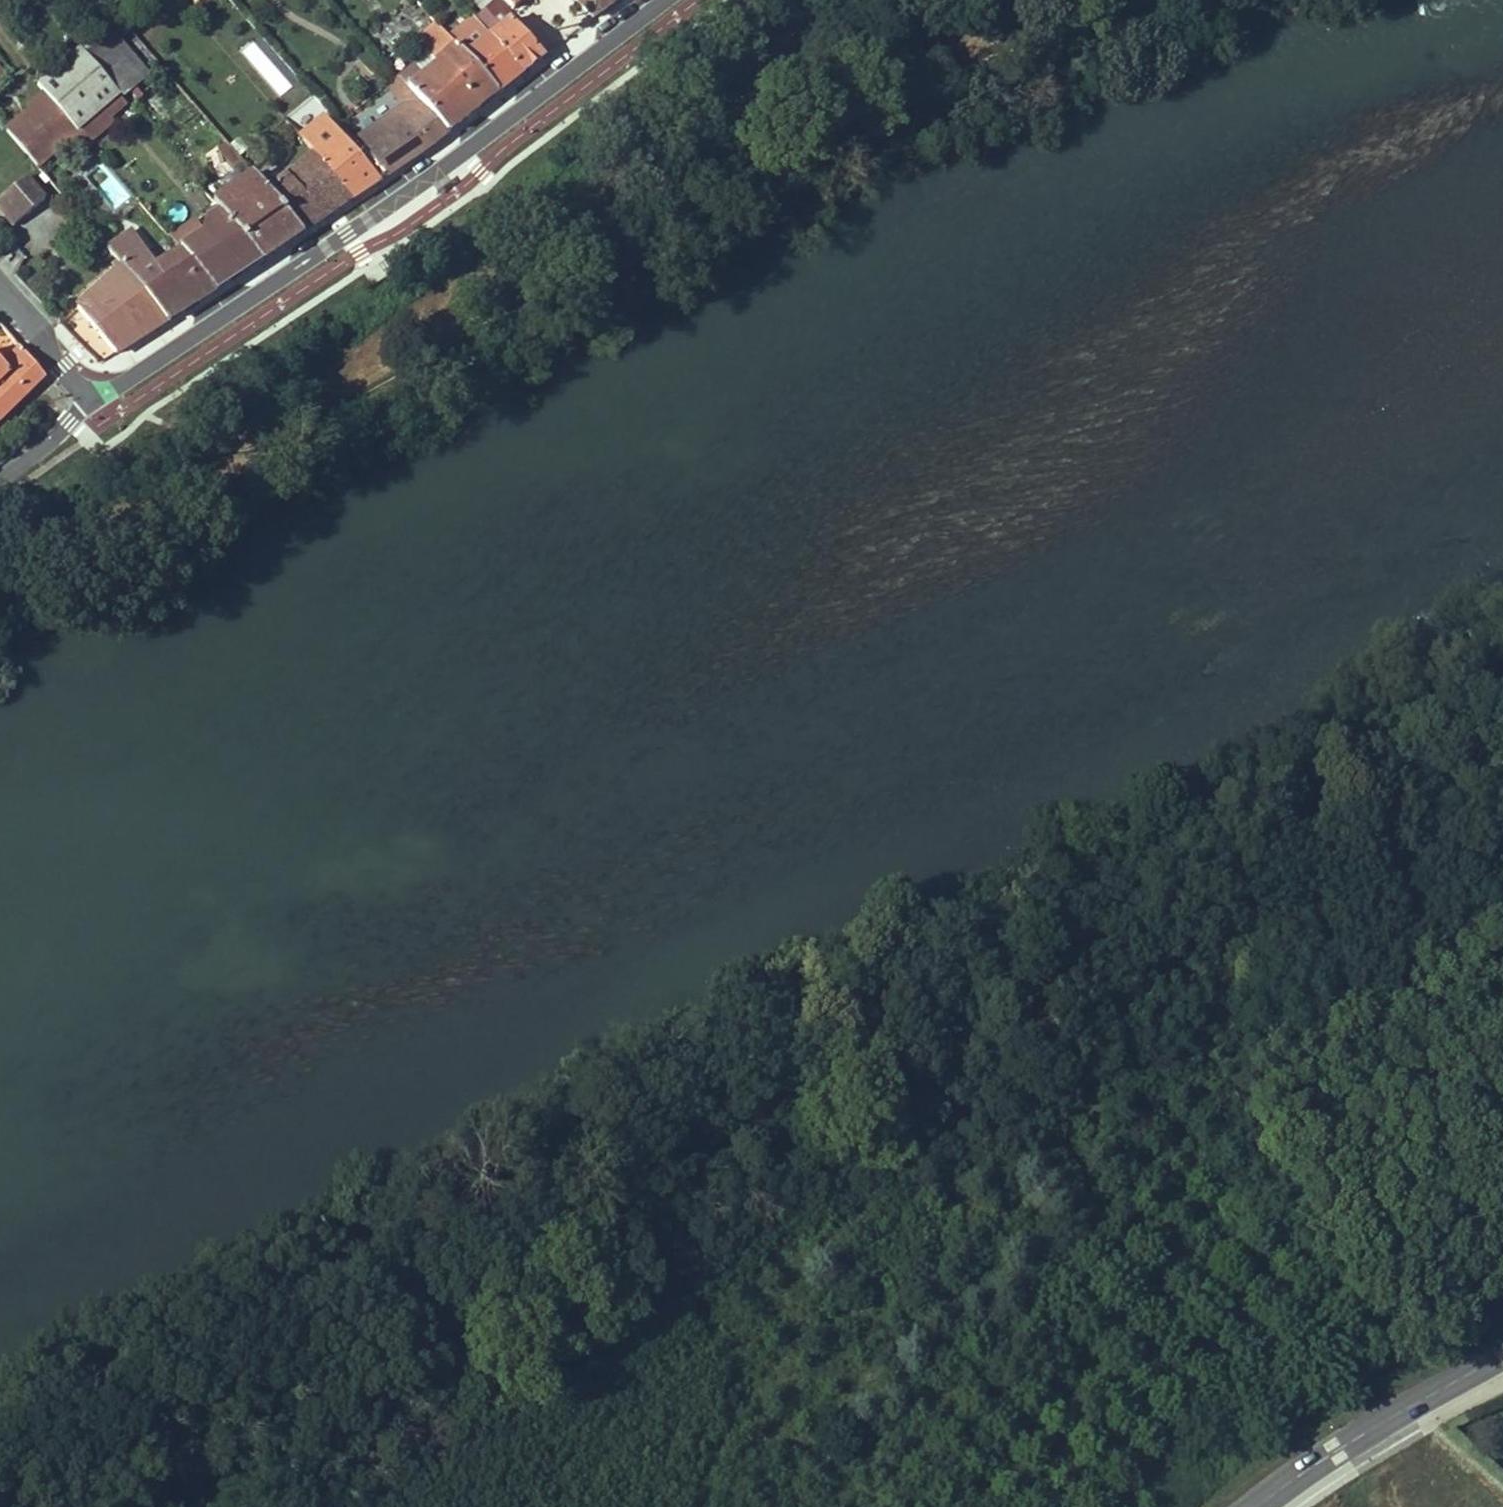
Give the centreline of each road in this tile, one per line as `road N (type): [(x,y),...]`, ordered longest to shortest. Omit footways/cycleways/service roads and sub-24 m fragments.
road 1 (residential): [(97,395),(351,238),(666,0)]
road 2 (tertiary): [(1502,1360),(1375,1426),(1252,1506)]
road 3 (residential): [(97,395),(0,292)]
road 4 (residential): [(0,483),(97,395)]

